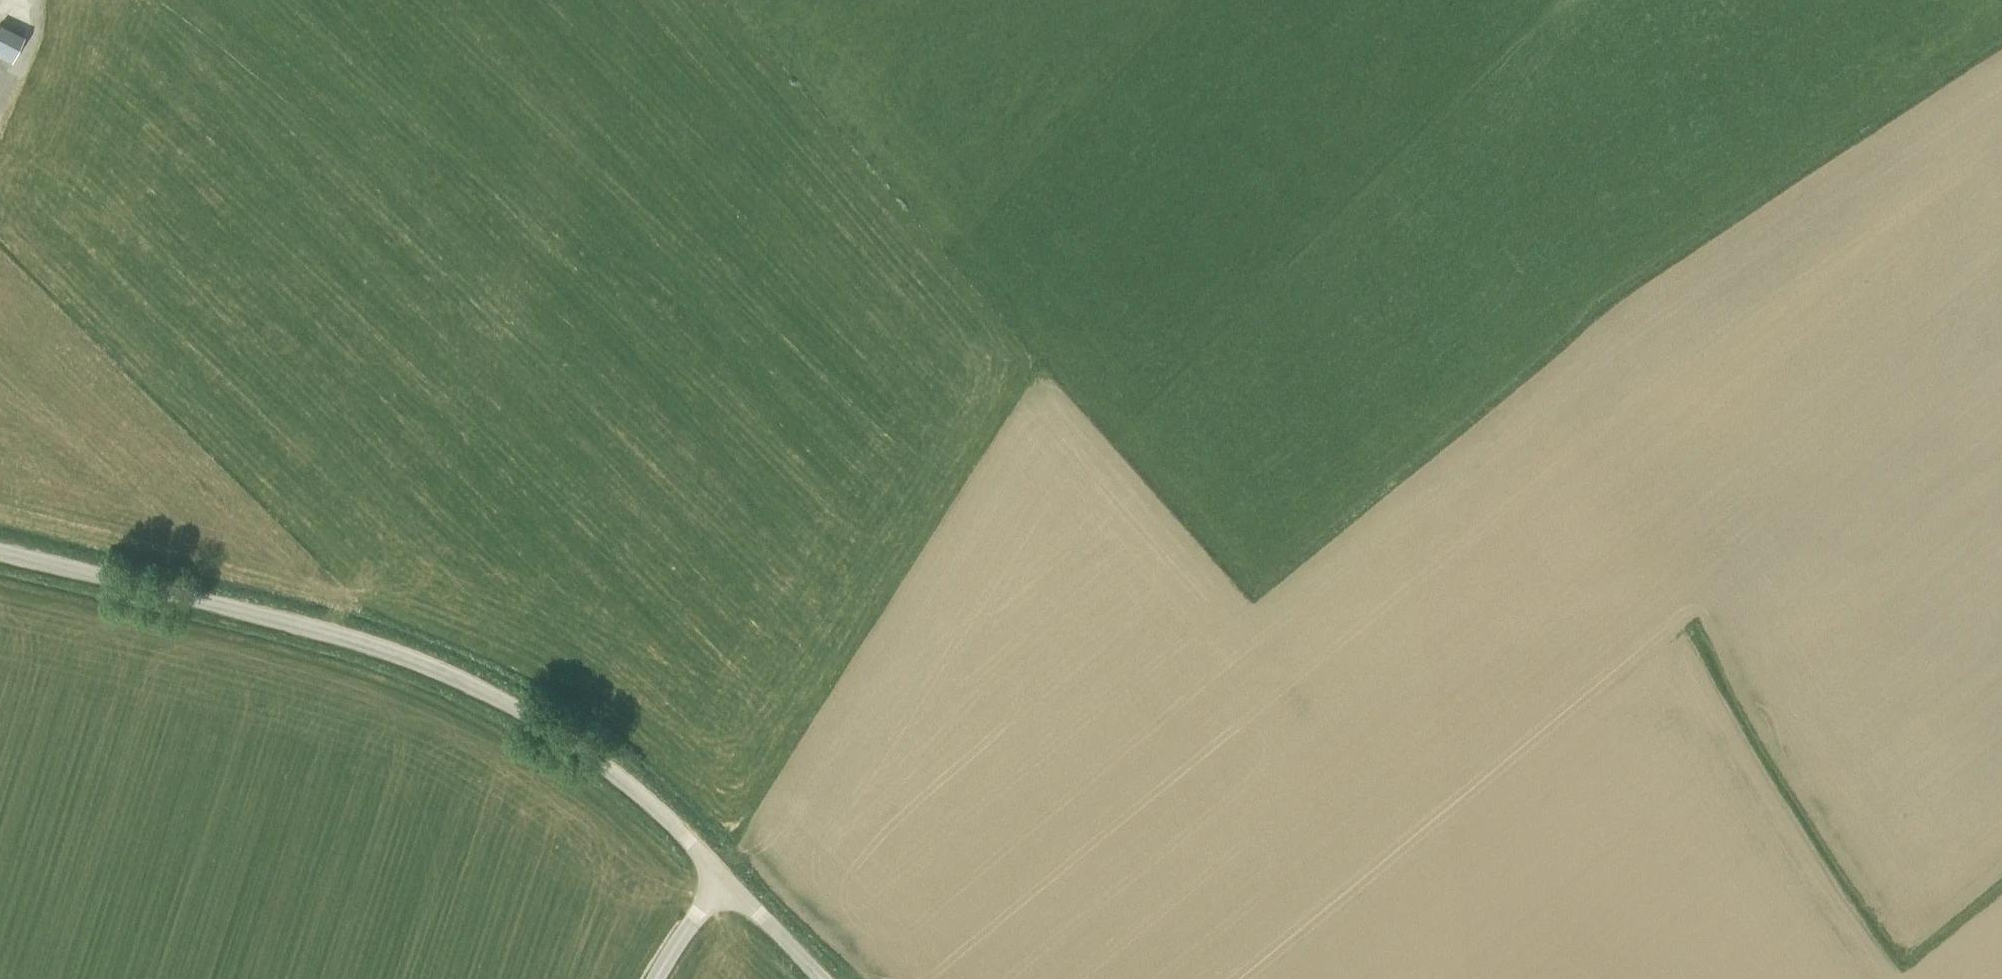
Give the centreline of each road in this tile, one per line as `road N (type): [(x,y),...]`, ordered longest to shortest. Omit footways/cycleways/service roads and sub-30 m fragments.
road 1 (unclassified): [(720,878),(615,776),(459,681),(338,636),(0,553)]
road 2 (unclassified): [(819,978),(720,878)]
road 3 (unclassified): [(655,978),(720,878)]

